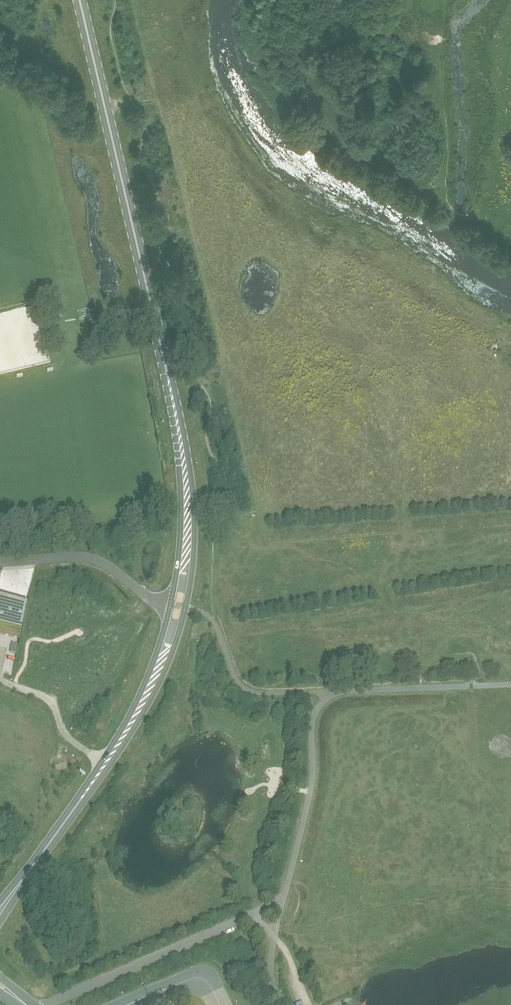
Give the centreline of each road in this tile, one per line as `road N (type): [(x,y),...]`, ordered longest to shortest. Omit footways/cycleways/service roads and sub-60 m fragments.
road 1 (primary): [(167,374),(80,0)]
road 2 (primary): [(135,715),(175,644),(193,562),(189,464),(167,374)]
road 3 (primary): [(167,374),(179,549),(135,715)]
road 4 (unclassified): [(42,1004),(270,907)]
road 5 (primary): [(26,875),(135,715)]
road 6 (track): [(510,772),(493,773),(475,757),(471,699),(456,686)]

